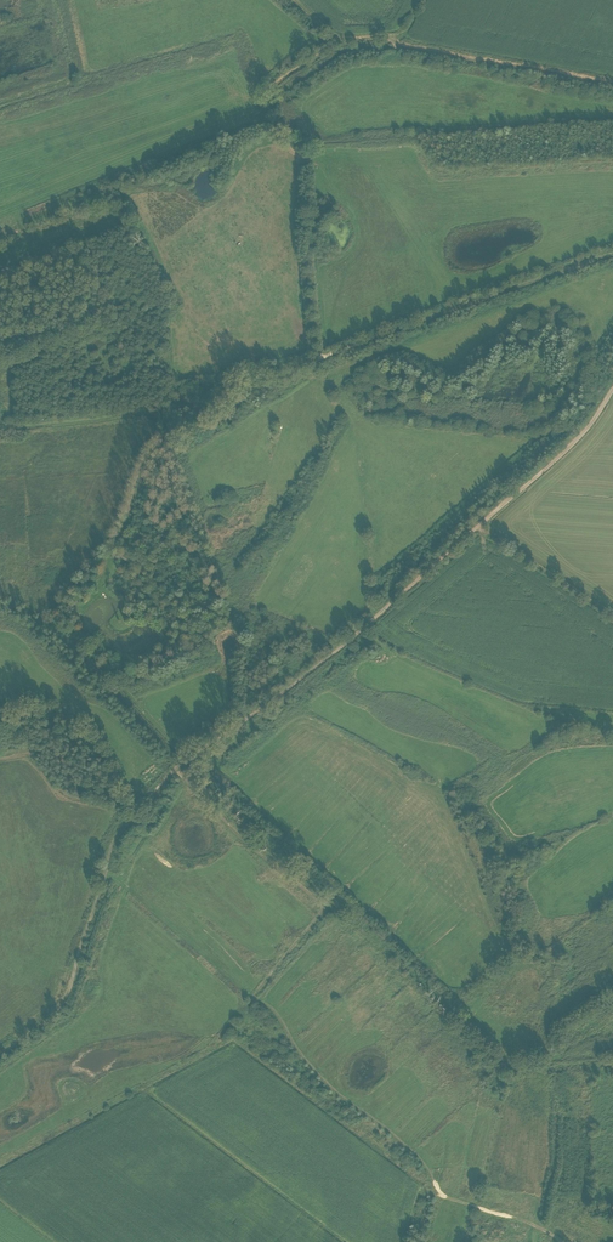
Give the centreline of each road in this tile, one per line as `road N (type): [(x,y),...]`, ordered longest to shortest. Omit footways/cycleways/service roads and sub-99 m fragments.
road 1 (track): [(180,765),(316,908),(288,960),(254,996),(306,1065),(419,1160),(437,1195),(561,1241)]
road 2 (track): [(476,525),(340,648),(180,765)]
road 3 (track): [(321,360),(612,255)]
road 4 (track): [(139,808),(109,849),(60,1006),(0,1055)]
road 5 (track): [(342,38),(394,36),(399,48),(612,84)]
road 6 (track): [(612,382),(576,440),(476,525)]
road 7 (track): [(321,360),(234,375),(222,402),(162,411)]
road 8 (track): [(476,525),(612,615)]
road 9 (track): [(162,411),(0,428)]
road 10 (track): [(162,411),(163,458),(144,470),(117,533)]

